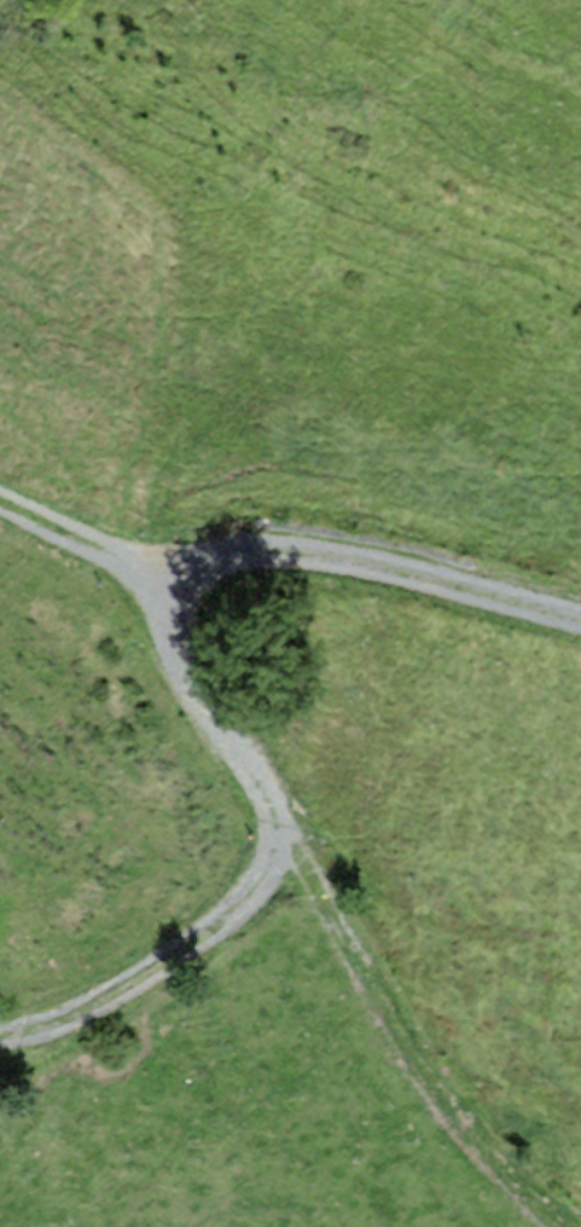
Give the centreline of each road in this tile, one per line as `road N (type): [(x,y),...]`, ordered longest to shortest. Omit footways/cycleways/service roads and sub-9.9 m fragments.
road 1 (track): [(557,1226),(493,1174),(396,1037),(181,666),(181,610),(216,566),(292,557),(441,571),(580,610)]
road 2 (track): [(0,1037),(29,1041),(113,1006),(257,898),(281,829)]
road 3 (track): [(181,610),(0,502)]

